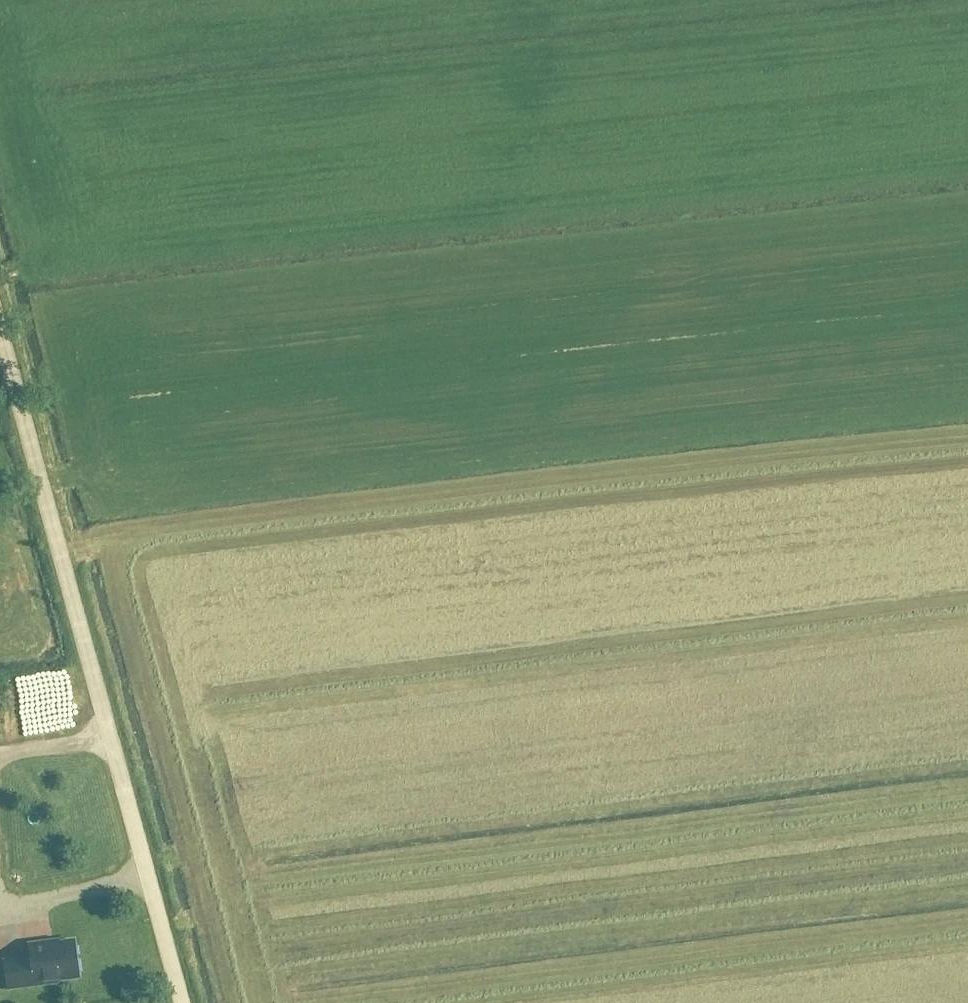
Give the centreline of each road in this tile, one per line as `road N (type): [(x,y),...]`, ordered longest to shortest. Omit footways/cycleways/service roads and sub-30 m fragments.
road 1 (unclassified): [(183,1002),(0,332)]

